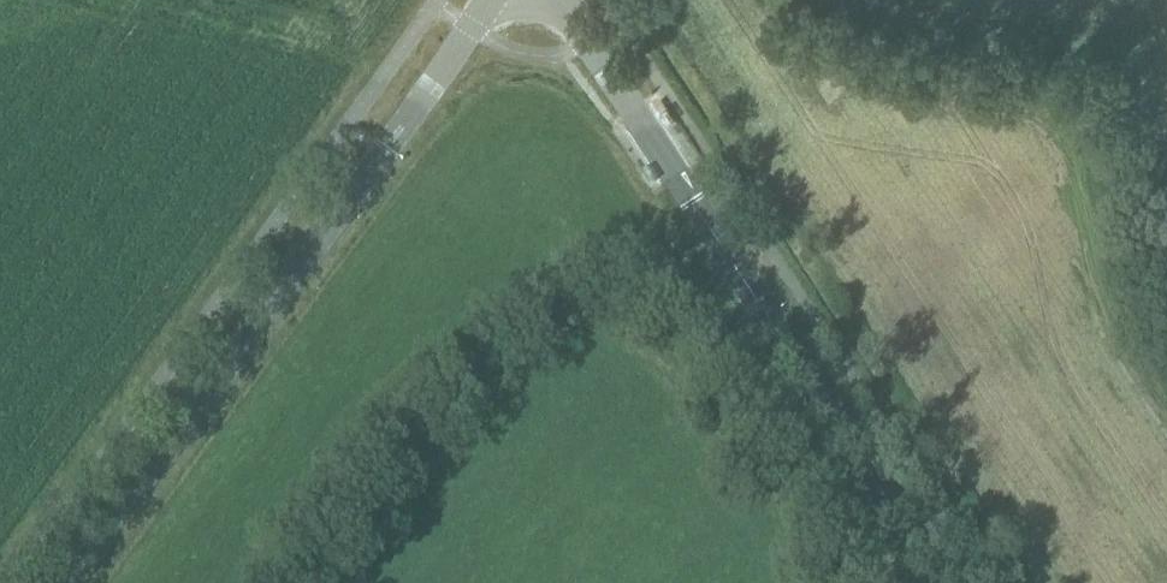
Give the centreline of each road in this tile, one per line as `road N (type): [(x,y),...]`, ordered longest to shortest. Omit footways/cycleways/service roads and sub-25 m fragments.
road 1 (secondary): [(65,582),(489,0)]
road 2 (secondary): [(943,582),(566,0)]

